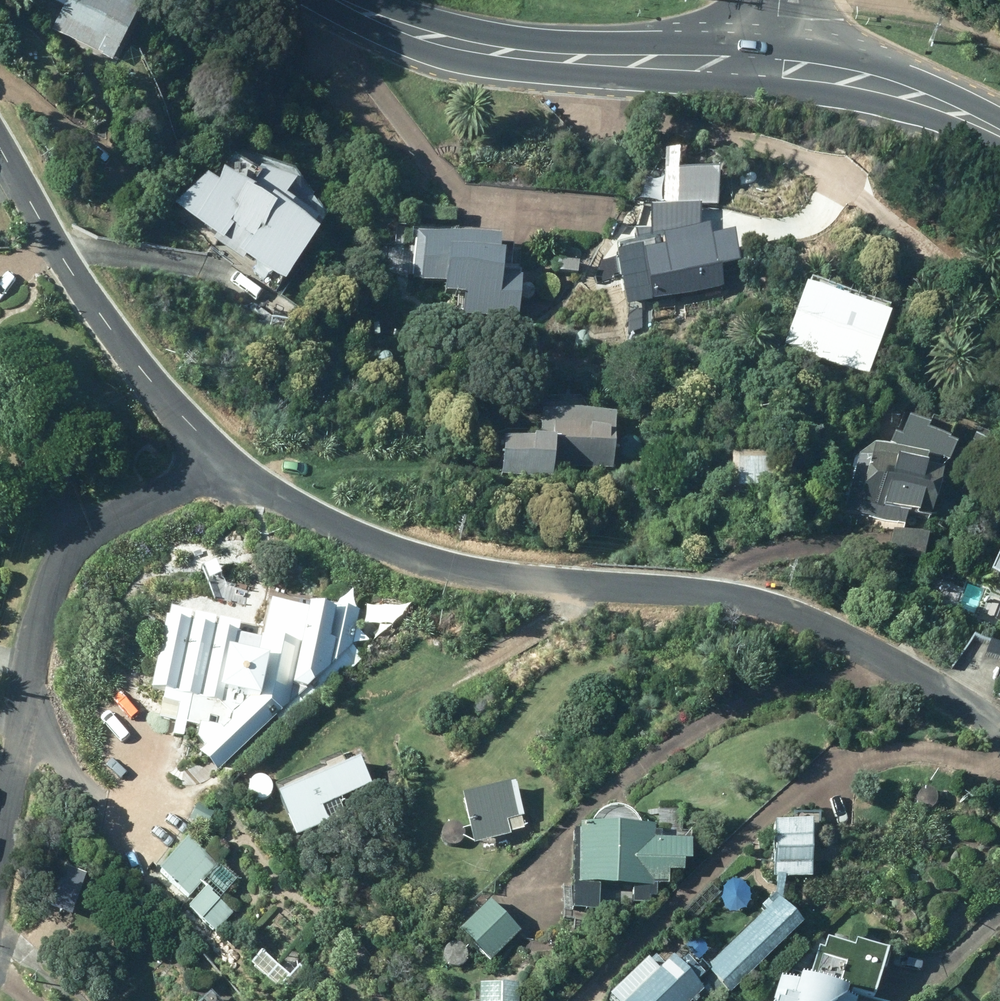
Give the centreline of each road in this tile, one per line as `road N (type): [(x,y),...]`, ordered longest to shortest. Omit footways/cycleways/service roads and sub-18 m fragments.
road 1 (unclassified): [(999,729),(913,668),(806,618),(698,589),(546,581),(423,554),(320,515),(223,460)]
road 2 (residential): [(223,460),(88,531),(54,568),(34,634),(0,843)]
road 3 (secondary): [(765,64),(527,54),(456,41),(341,0)]
road 4 (unclassified): [(223,460),(81,286),(0,144)]
road 5 (secondary): [(999,134),(878,83),(765,64)]

